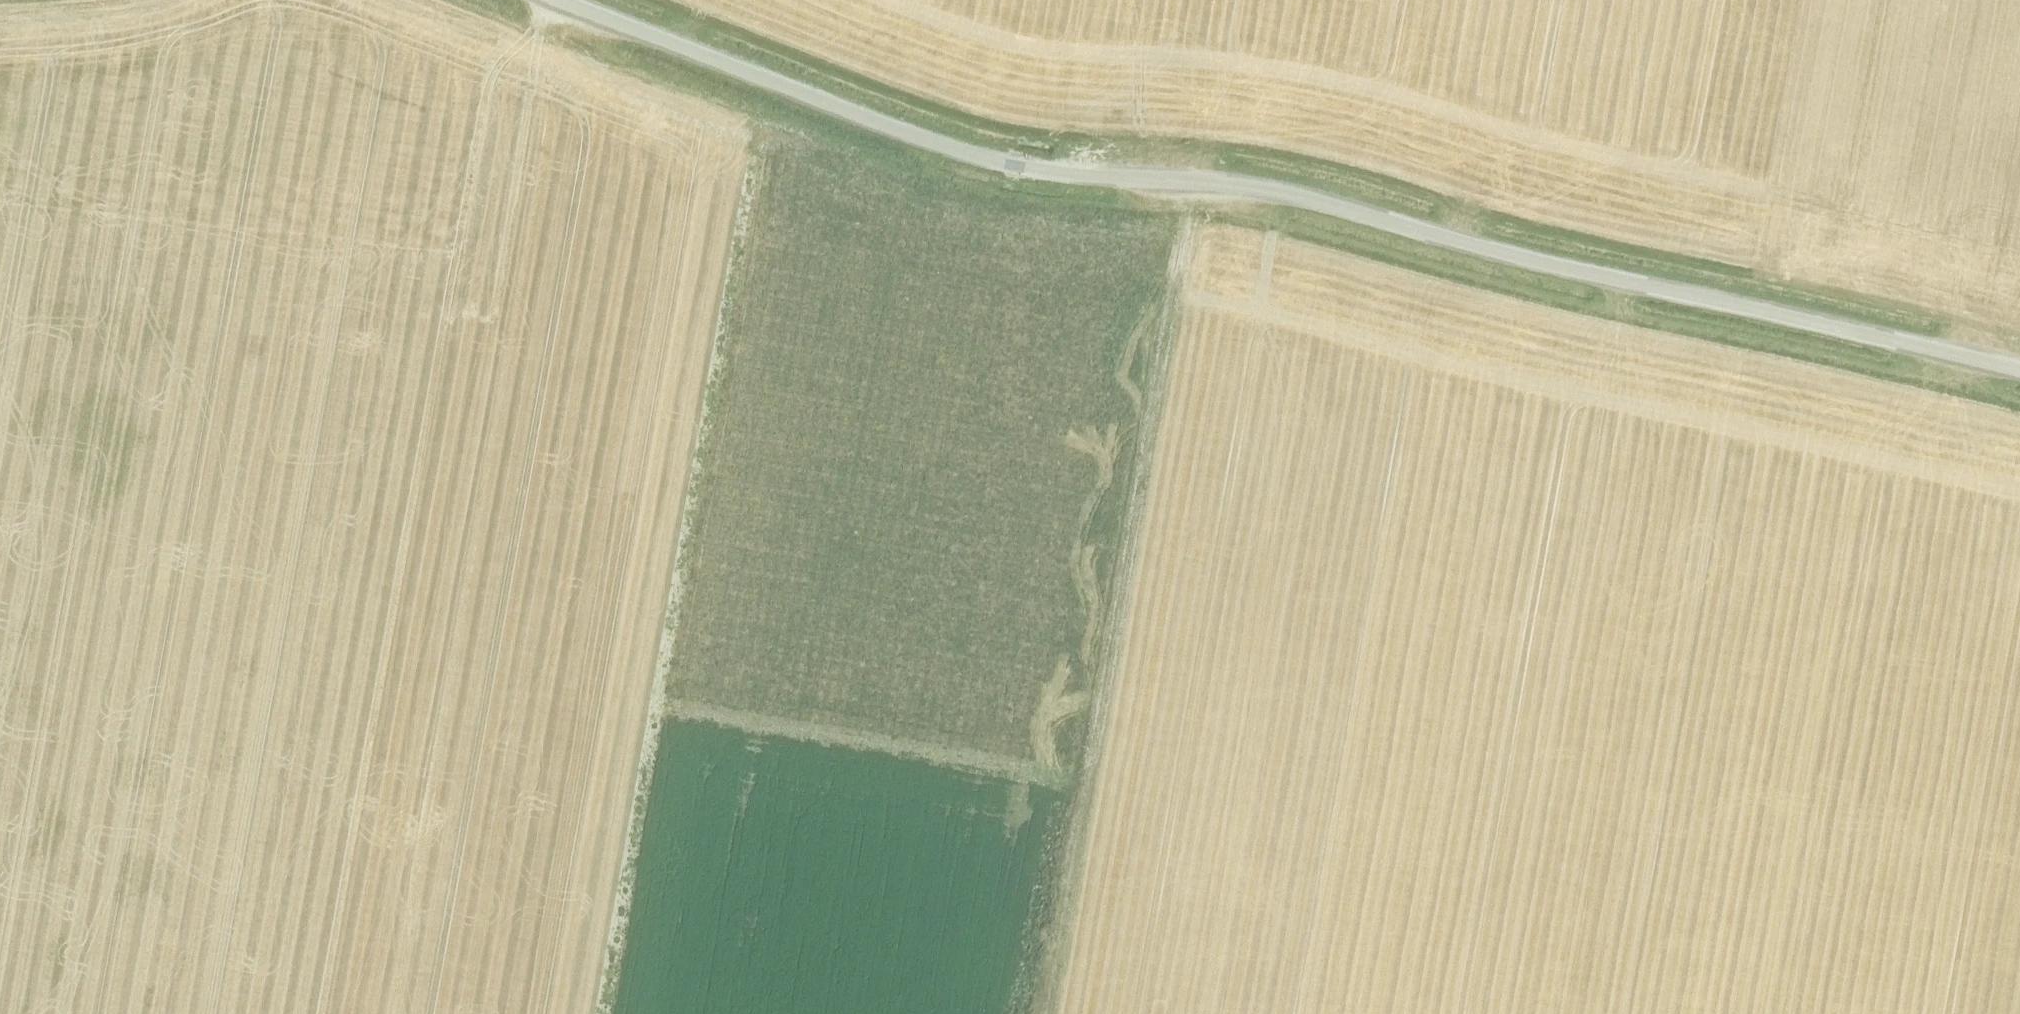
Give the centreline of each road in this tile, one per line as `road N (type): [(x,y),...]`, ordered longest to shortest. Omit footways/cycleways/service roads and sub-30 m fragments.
road 1 (unclassified): [(2019,371),(1526,261),(1232,183),(1023,168),(563,0)]

